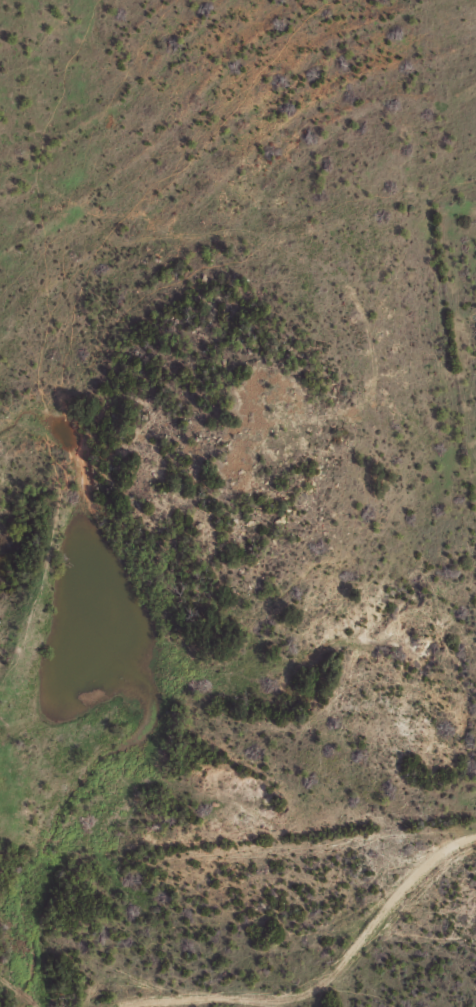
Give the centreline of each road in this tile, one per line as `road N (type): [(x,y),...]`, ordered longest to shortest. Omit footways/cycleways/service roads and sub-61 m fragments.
road 1 (residential): [(475,862),(449,847),(298,882),(67,892),(0,915)]

